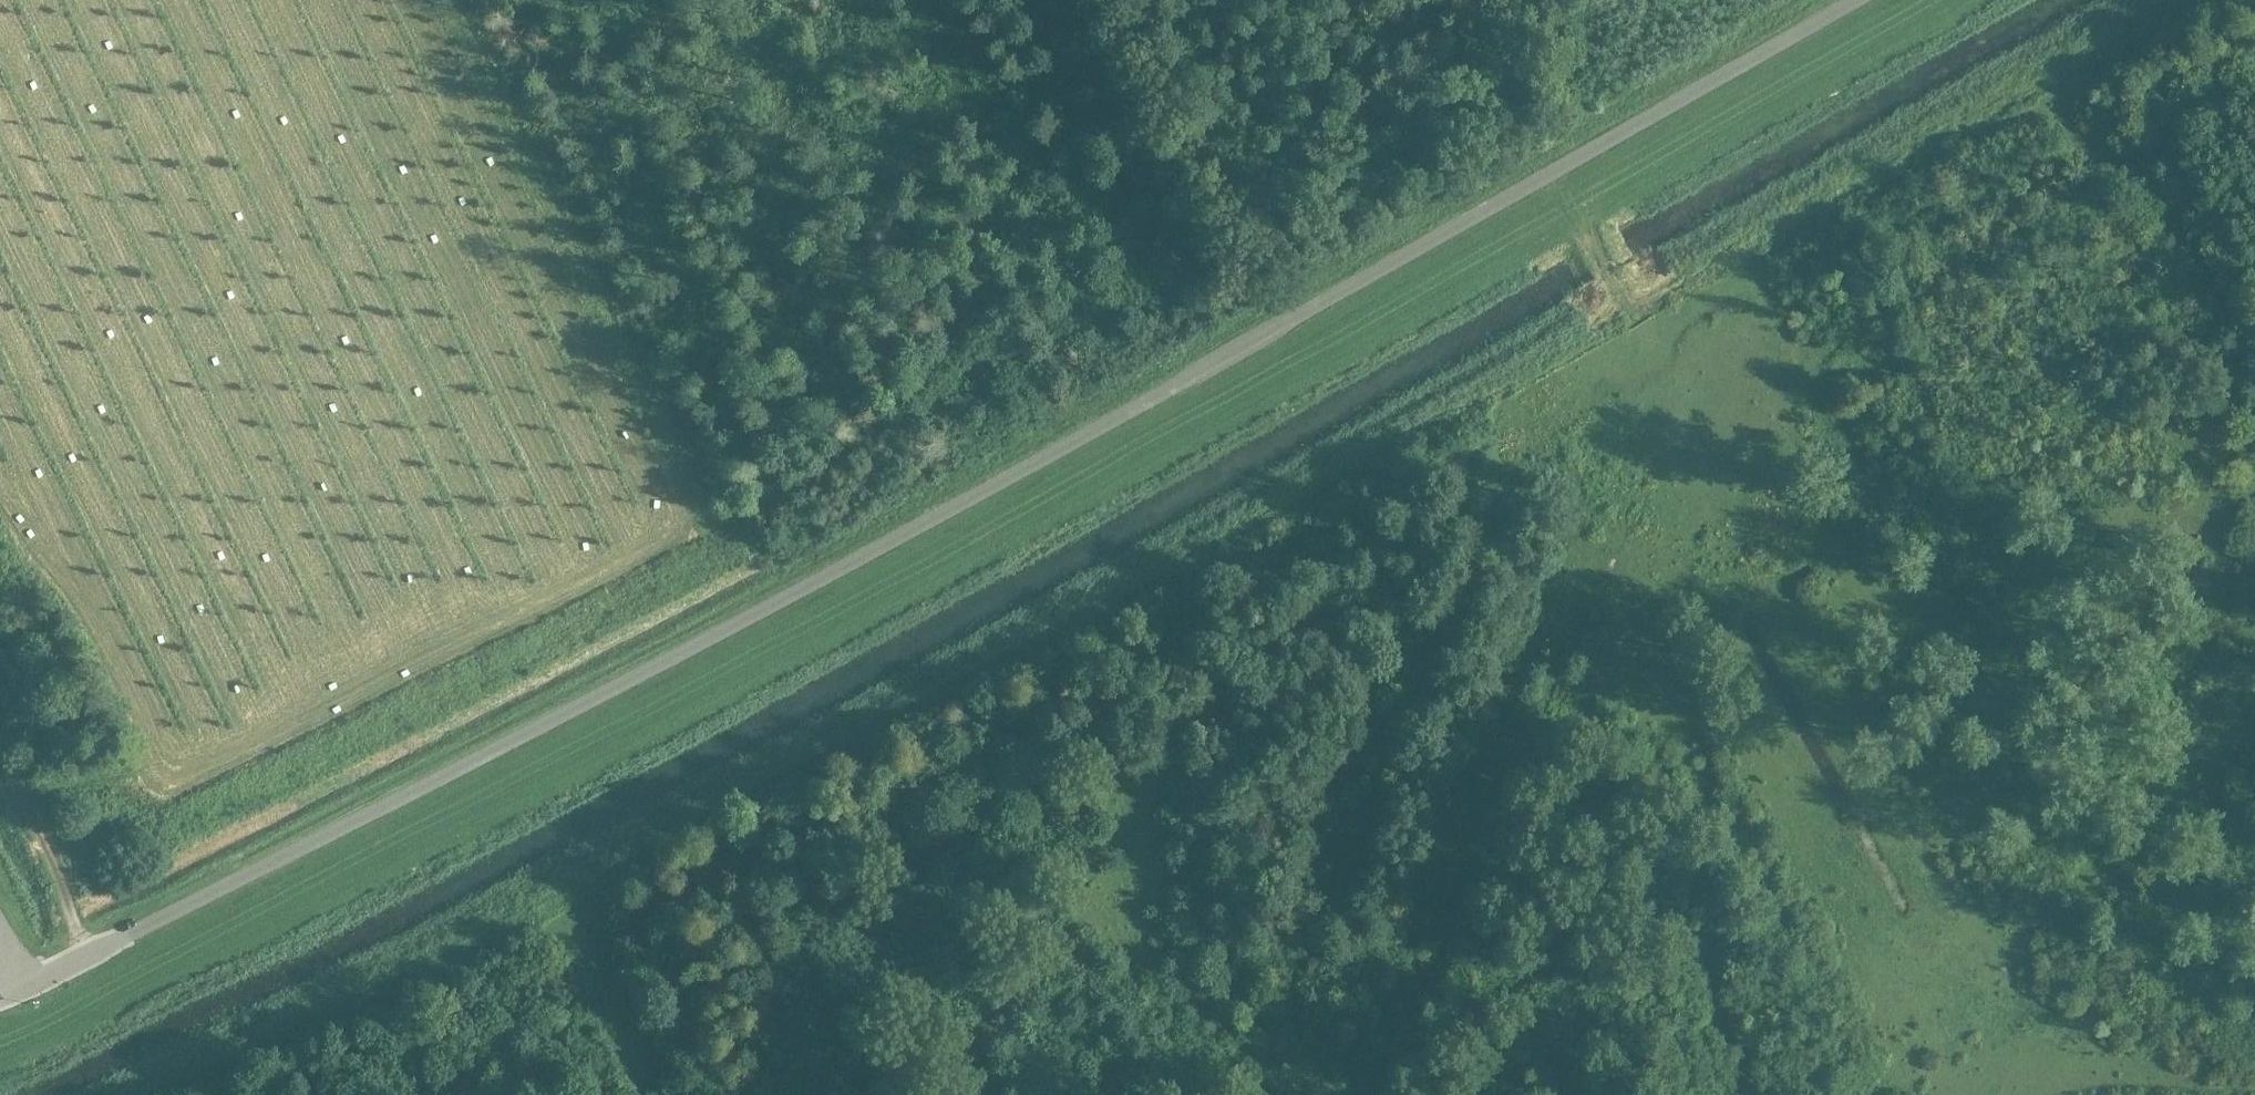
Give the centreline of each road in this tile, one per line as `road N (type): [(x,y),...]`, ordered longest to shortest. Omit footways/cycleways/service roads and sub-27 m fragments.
road 1 (unclassified): [(30,986),(641,675),(1859,0)]

